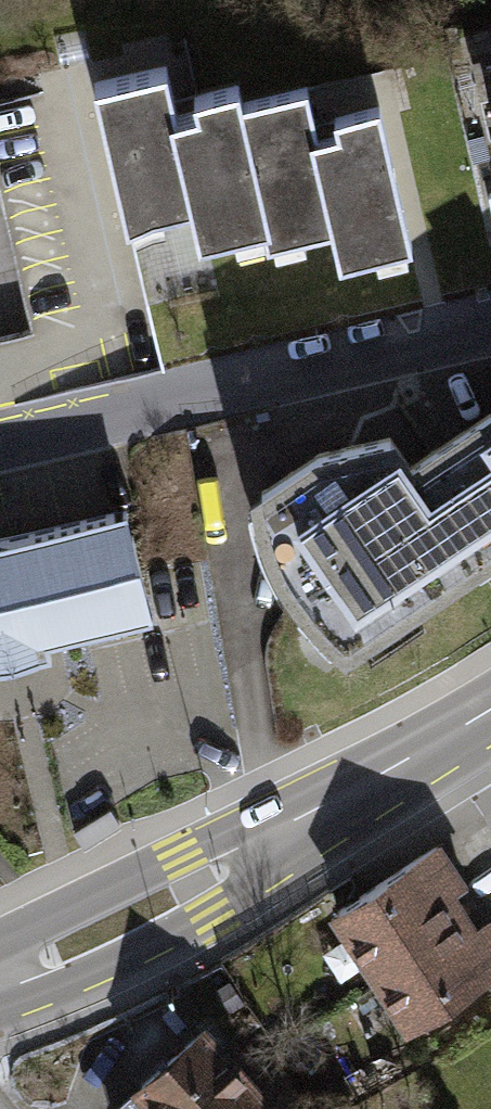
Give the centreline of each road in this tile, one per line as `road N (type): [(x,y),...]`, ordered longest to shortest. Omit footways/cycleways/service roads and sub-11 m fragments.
road 1 (primary): [(0,981),(194,887),(490,710)]
road 2 (residential): [(490,318),(0,435)]

